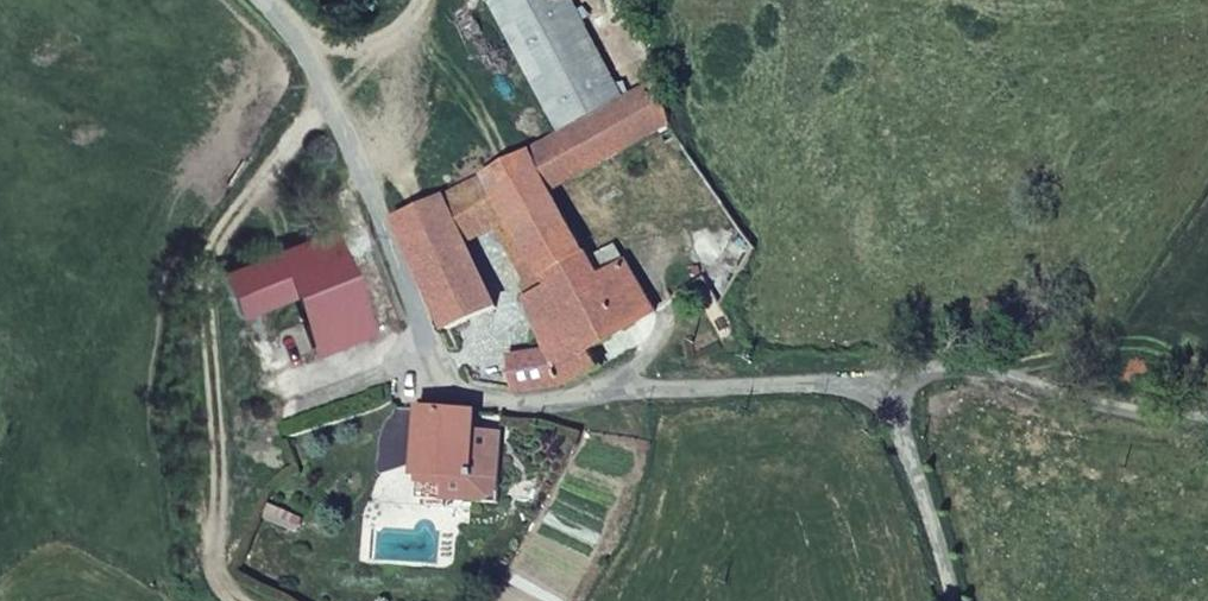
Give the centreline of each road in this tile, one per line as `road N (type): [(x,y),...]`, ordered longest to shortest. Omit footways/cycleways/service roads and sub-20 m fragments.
road 1 (unclassified): [(244,0),(326,85),(436,388),(507,402),(914,387)]
road 2 (unclassified): [(914,387),(1207,410)]
road 3 (unclassified): [(959,600),(914,387)]

